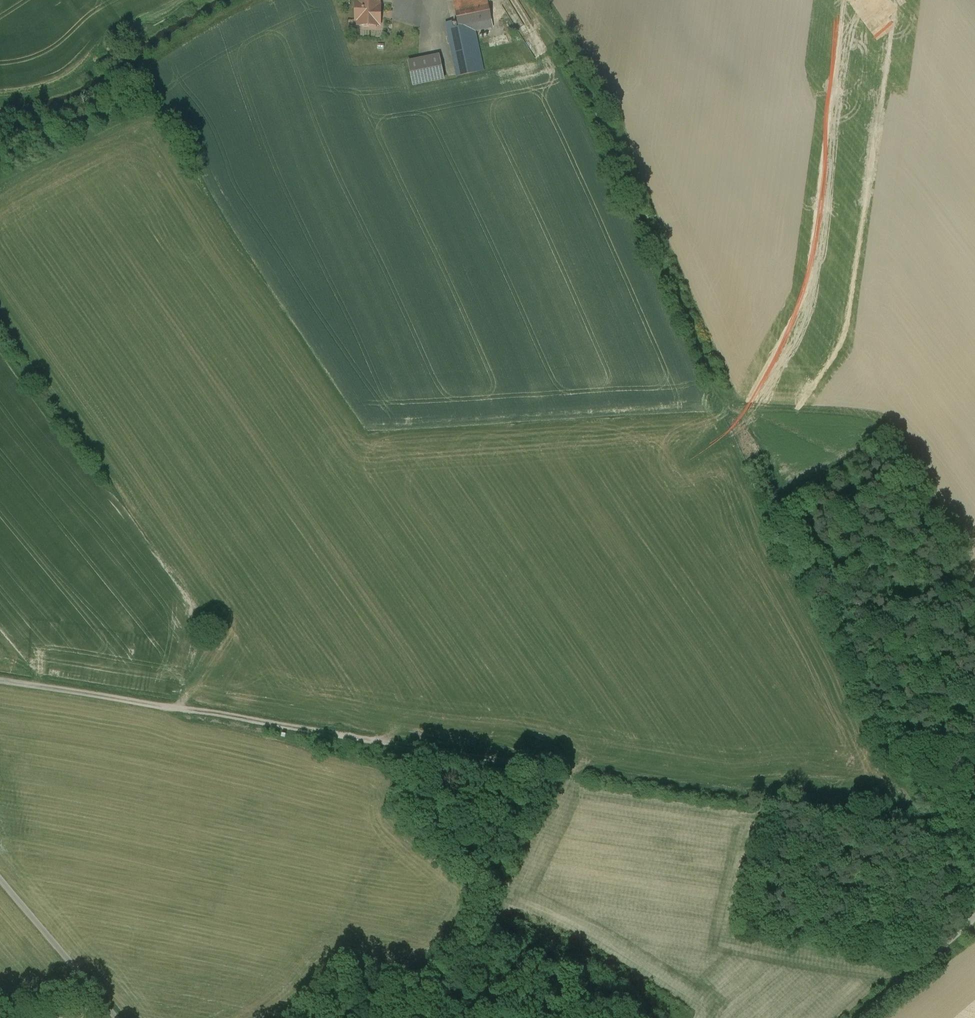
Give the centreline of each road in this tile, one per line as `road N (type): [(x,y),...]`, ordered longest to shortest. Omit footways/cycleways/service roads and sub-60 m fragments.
road 1 (track): [(0,881),(115,1017)]
road 2 (unclassified): [(861,1017),(974,917)]

